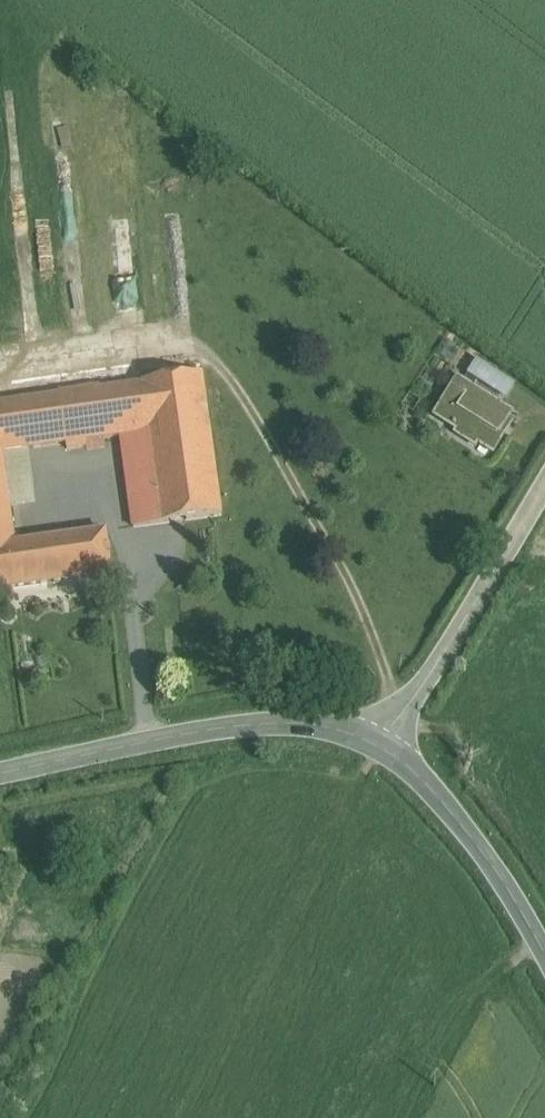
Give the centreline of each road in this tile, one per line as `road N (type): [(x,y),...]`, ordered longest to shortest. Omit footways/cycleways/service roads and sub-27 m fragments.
road 1 (track): [(143,350),(206,359),(270,443),(405,711)]
road 2 (secondary): [(377,745),(320,726),(245,725),(0,775)]
road 3 (tertiary): [(377,745),(544,488)]
road 4 (secondary): [(544,953),(476,842),(411,769),(377,745)]

